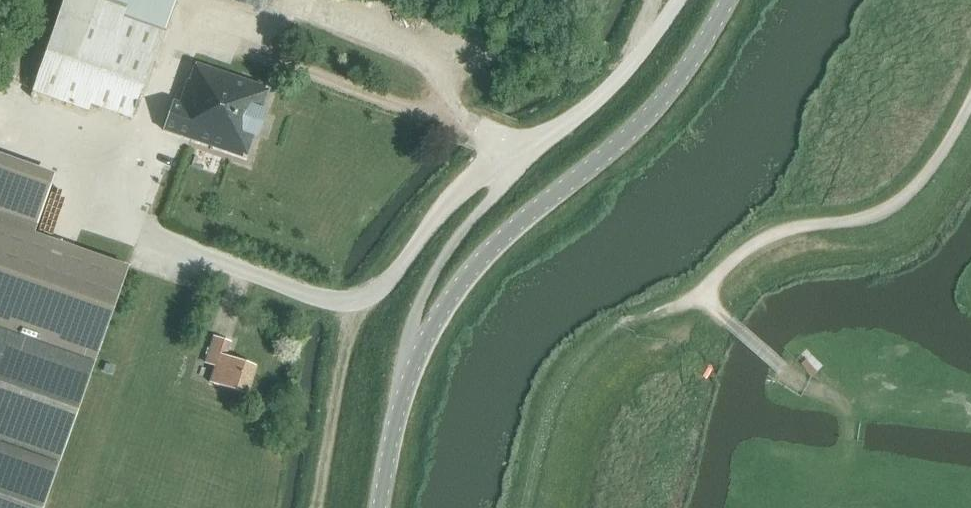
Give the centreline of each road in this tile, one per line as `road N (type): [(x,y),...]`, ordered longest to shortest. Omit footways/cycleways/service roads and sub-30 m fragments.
road 1 (tertiary): [(728,0),(645,123),(526,216),(446,303),(408,361),(379,507)]
road 2 (track): [(970,100),(907,195),(868,217),(773,234),(745,249),(703,296),(663,311)]
road 3 (track): [(845,452),(849,413),(831,391),(797,384),(703,296)]

